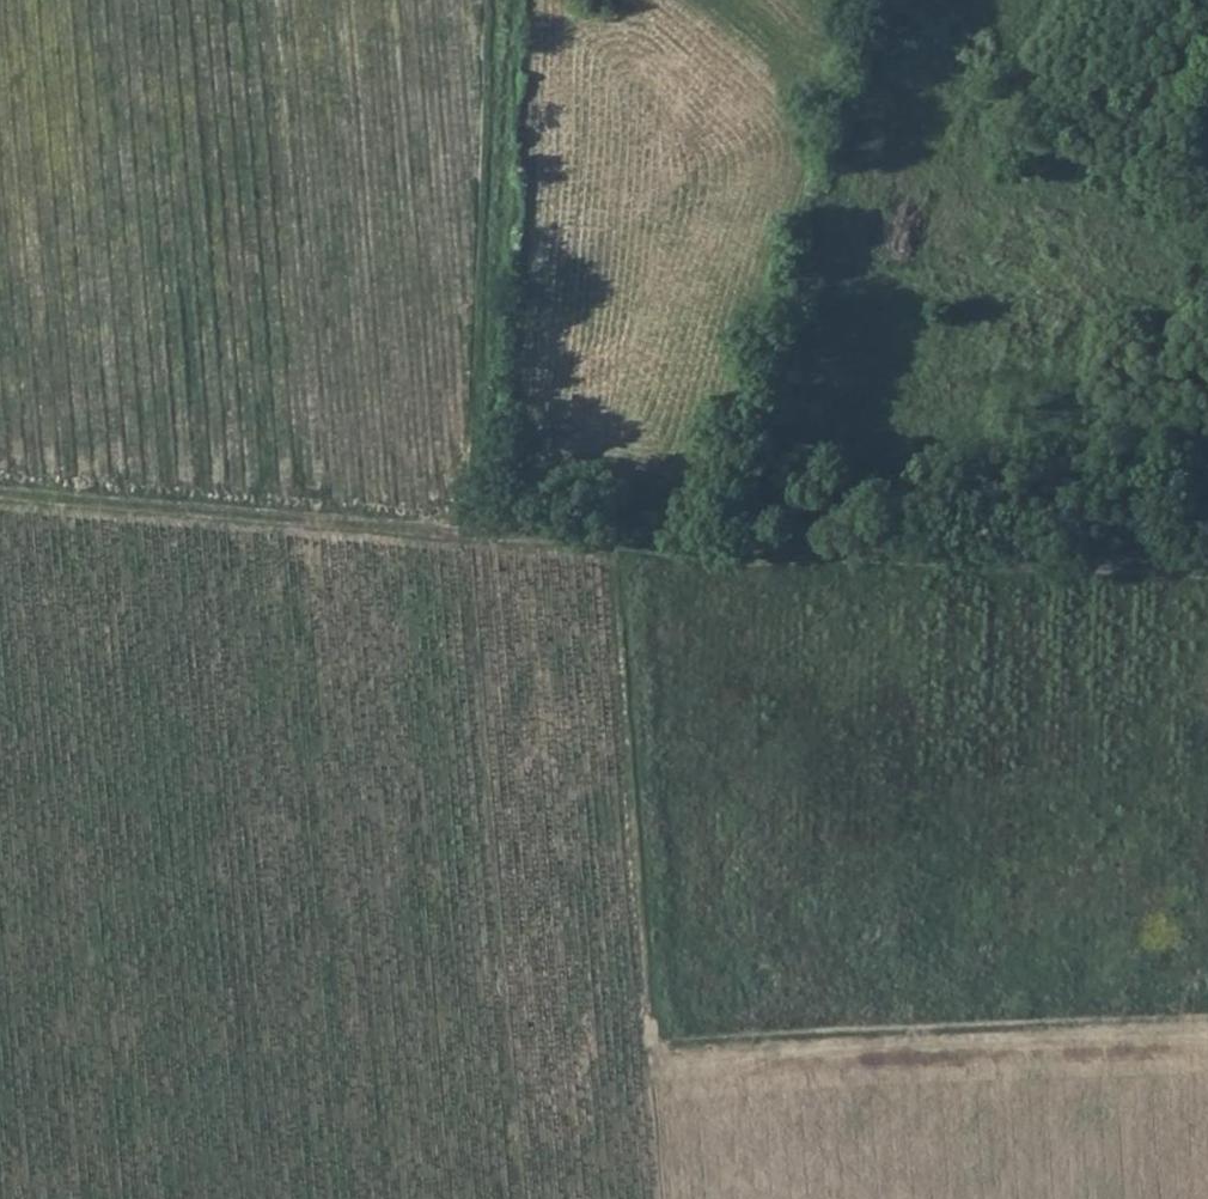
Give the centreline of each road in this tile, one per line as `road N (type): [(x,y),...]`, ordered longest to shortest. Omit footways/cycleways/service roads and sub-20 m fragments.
road 1 (track): [(1207,565),(1024,548),(460,542),(0,496)]
road 2 (track): [(613,539),(653,1064),(1207,1038)]

